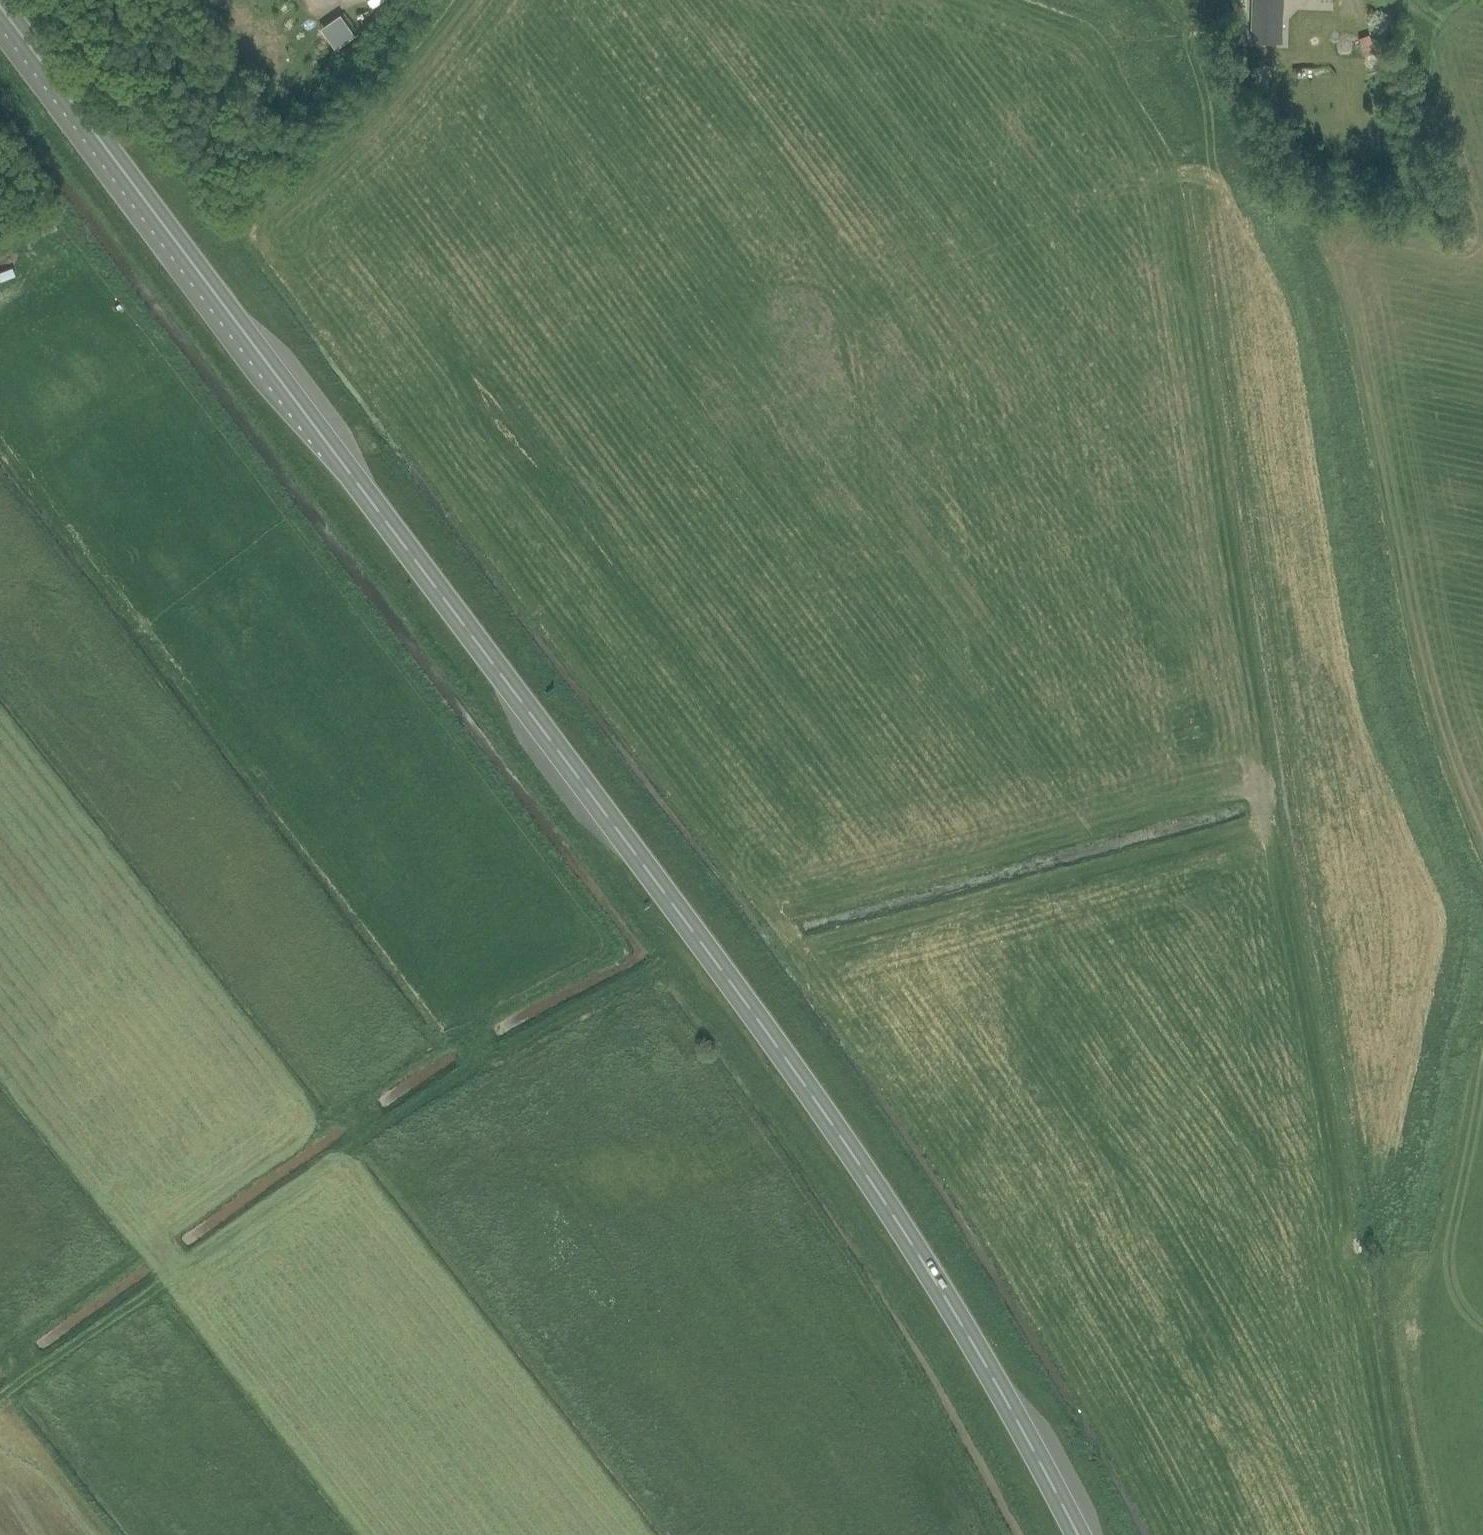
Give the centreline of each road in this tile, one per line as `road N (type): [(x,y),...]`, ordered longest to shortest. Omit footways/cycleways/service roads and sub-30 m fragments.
road 1 (trunk): [(1076,1534),(887,1218),(433,588),(0,12)]

